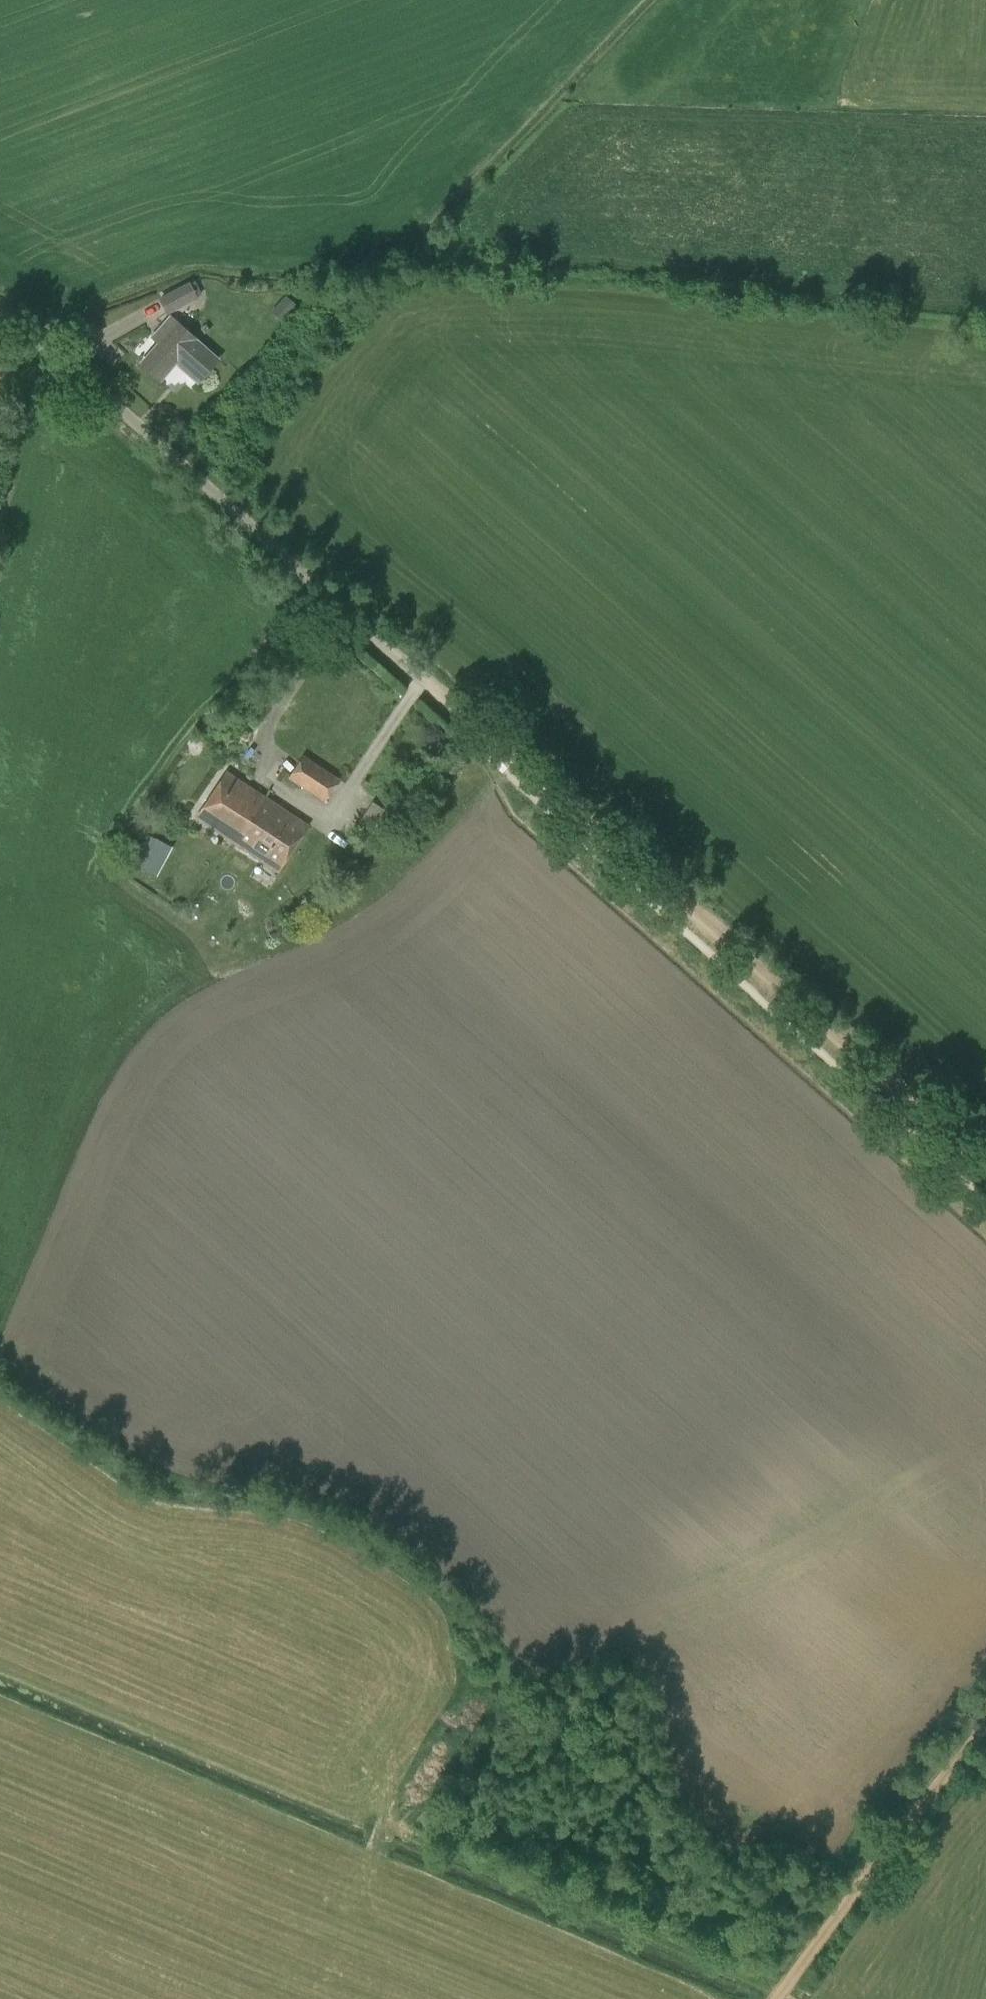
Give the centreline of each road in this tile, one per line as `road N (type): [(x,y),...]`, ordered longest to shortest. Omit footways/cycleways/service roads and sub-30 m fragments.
road 1 (track): [(985,1177),(465,705)]
road 2 (unclassified): [(465,705),(266,515),(0,316)]
road 3 (track): [(985,1723),(776,1998)]

